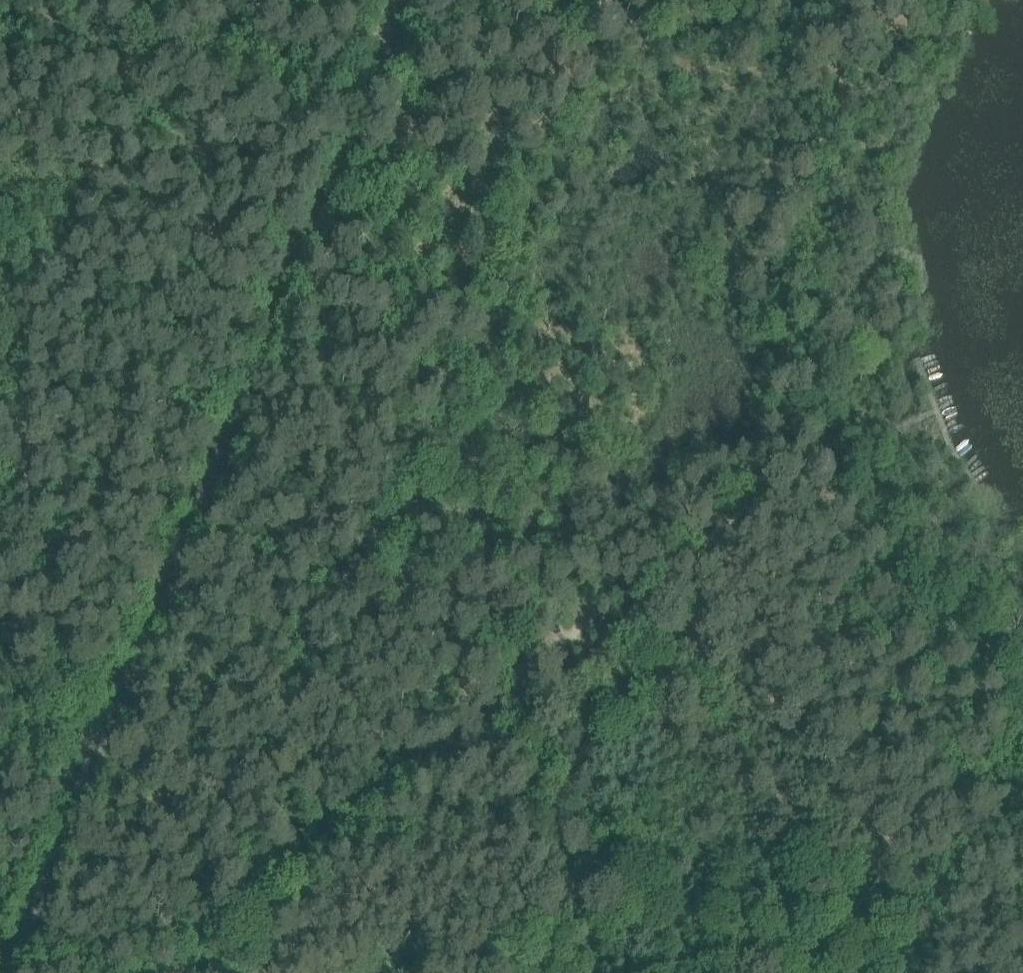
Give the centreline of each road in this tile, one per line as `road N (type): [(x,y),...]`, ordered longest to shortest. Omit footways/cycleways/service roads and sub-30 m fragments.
road 1 (track): [(872,0),(764,261),(779,310),(786,379),(826,484),(830,534),(791,533),(556,648),(496,711),(165,972)]
road 2 (unclassified): [(0,964),(402,0)]
road 3 (track): [(645,603),(943,972)]

